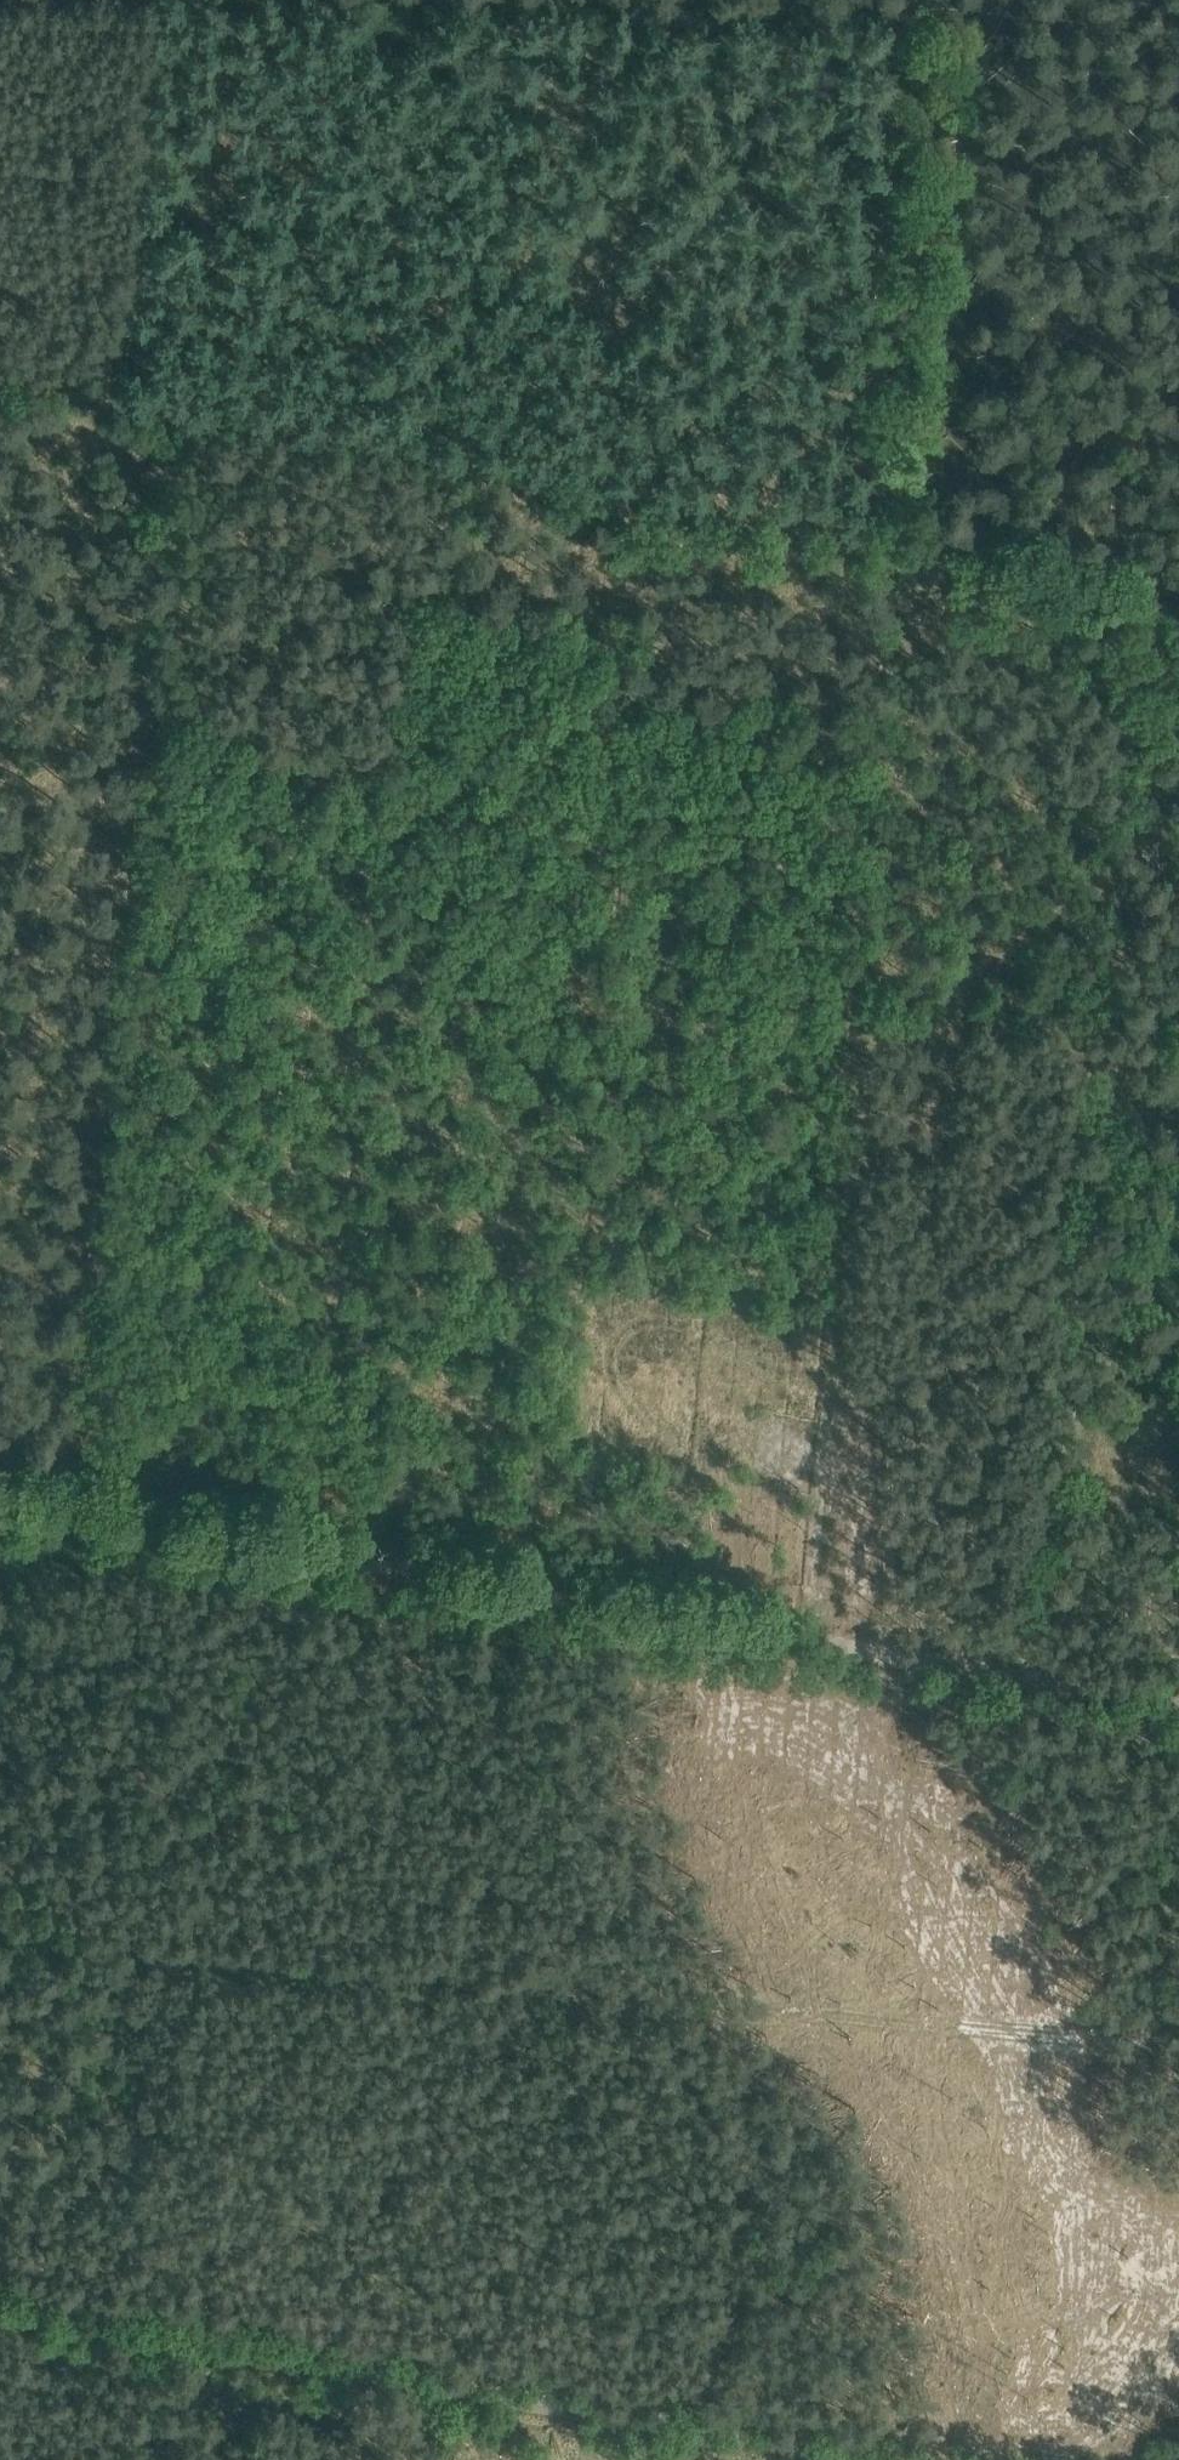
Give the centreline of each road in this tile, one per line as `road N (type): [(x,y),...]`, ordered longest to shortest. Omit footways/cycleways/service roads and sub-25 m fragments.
road 1 (track): [(0,1487),(1178,1699)]
road 2 (track): [(0,2270),(1076,2459)]

